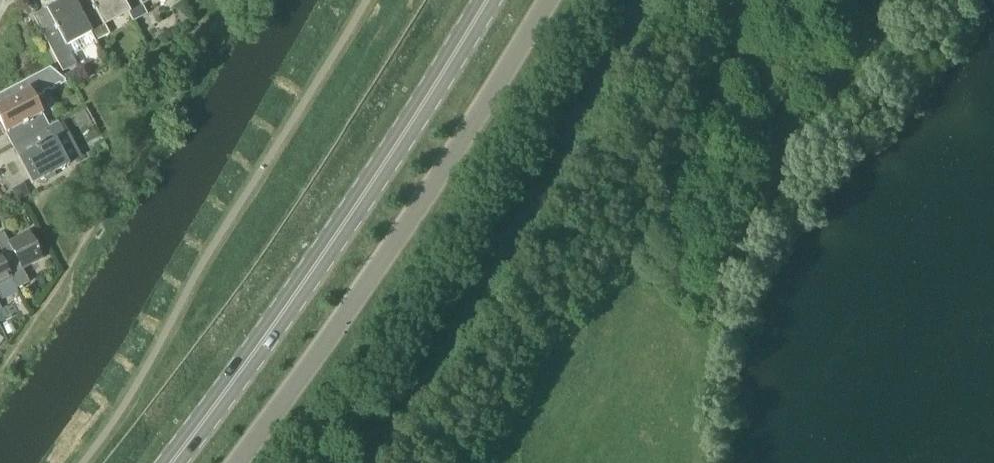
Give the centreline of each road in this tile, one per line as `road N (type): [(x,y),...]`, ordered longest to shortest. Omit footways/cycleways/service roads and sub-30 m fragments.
road 1 (primary): [(173,462),(268,336),(486,0)]
road 2 (unclassified): [(241,462),(544,0)]

